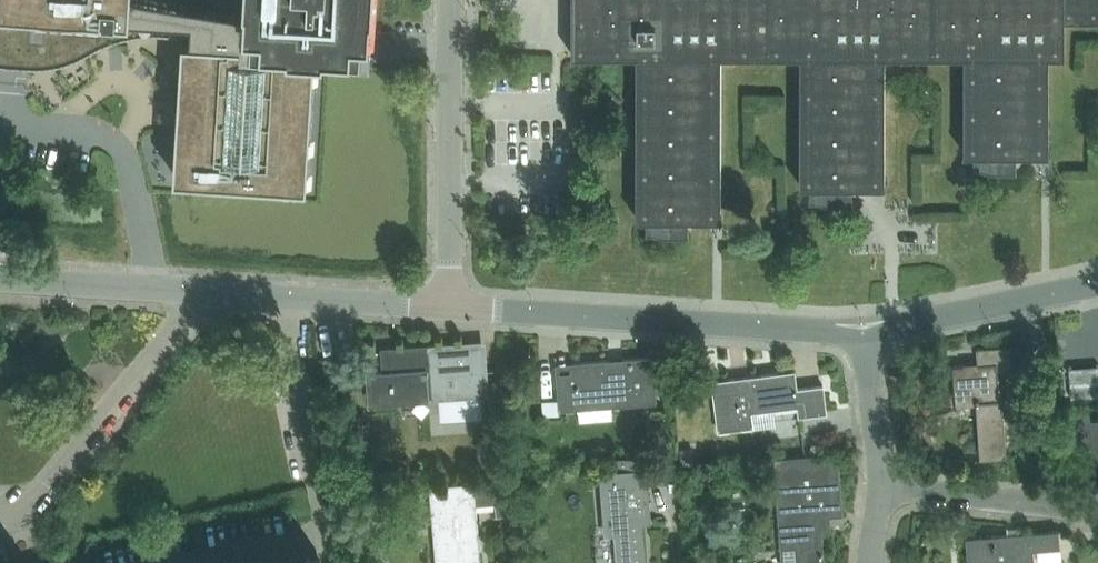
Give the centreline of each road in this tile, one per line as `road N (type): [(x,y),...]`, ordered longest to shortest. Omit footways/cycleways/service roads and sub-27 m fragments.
road 1 (unclassified): [(449,308),(0,279)]
road 2 (unclassified): [(862,333),(449,308)]
road 3 (unclassified): [(451,0),(449,308)]
road 4 (unclassified): [(862,333),(1097,284)]
road 5 (residential): [(1097,510),(883,487)]
road 6 (residential): [(883,487),(862,333)]

